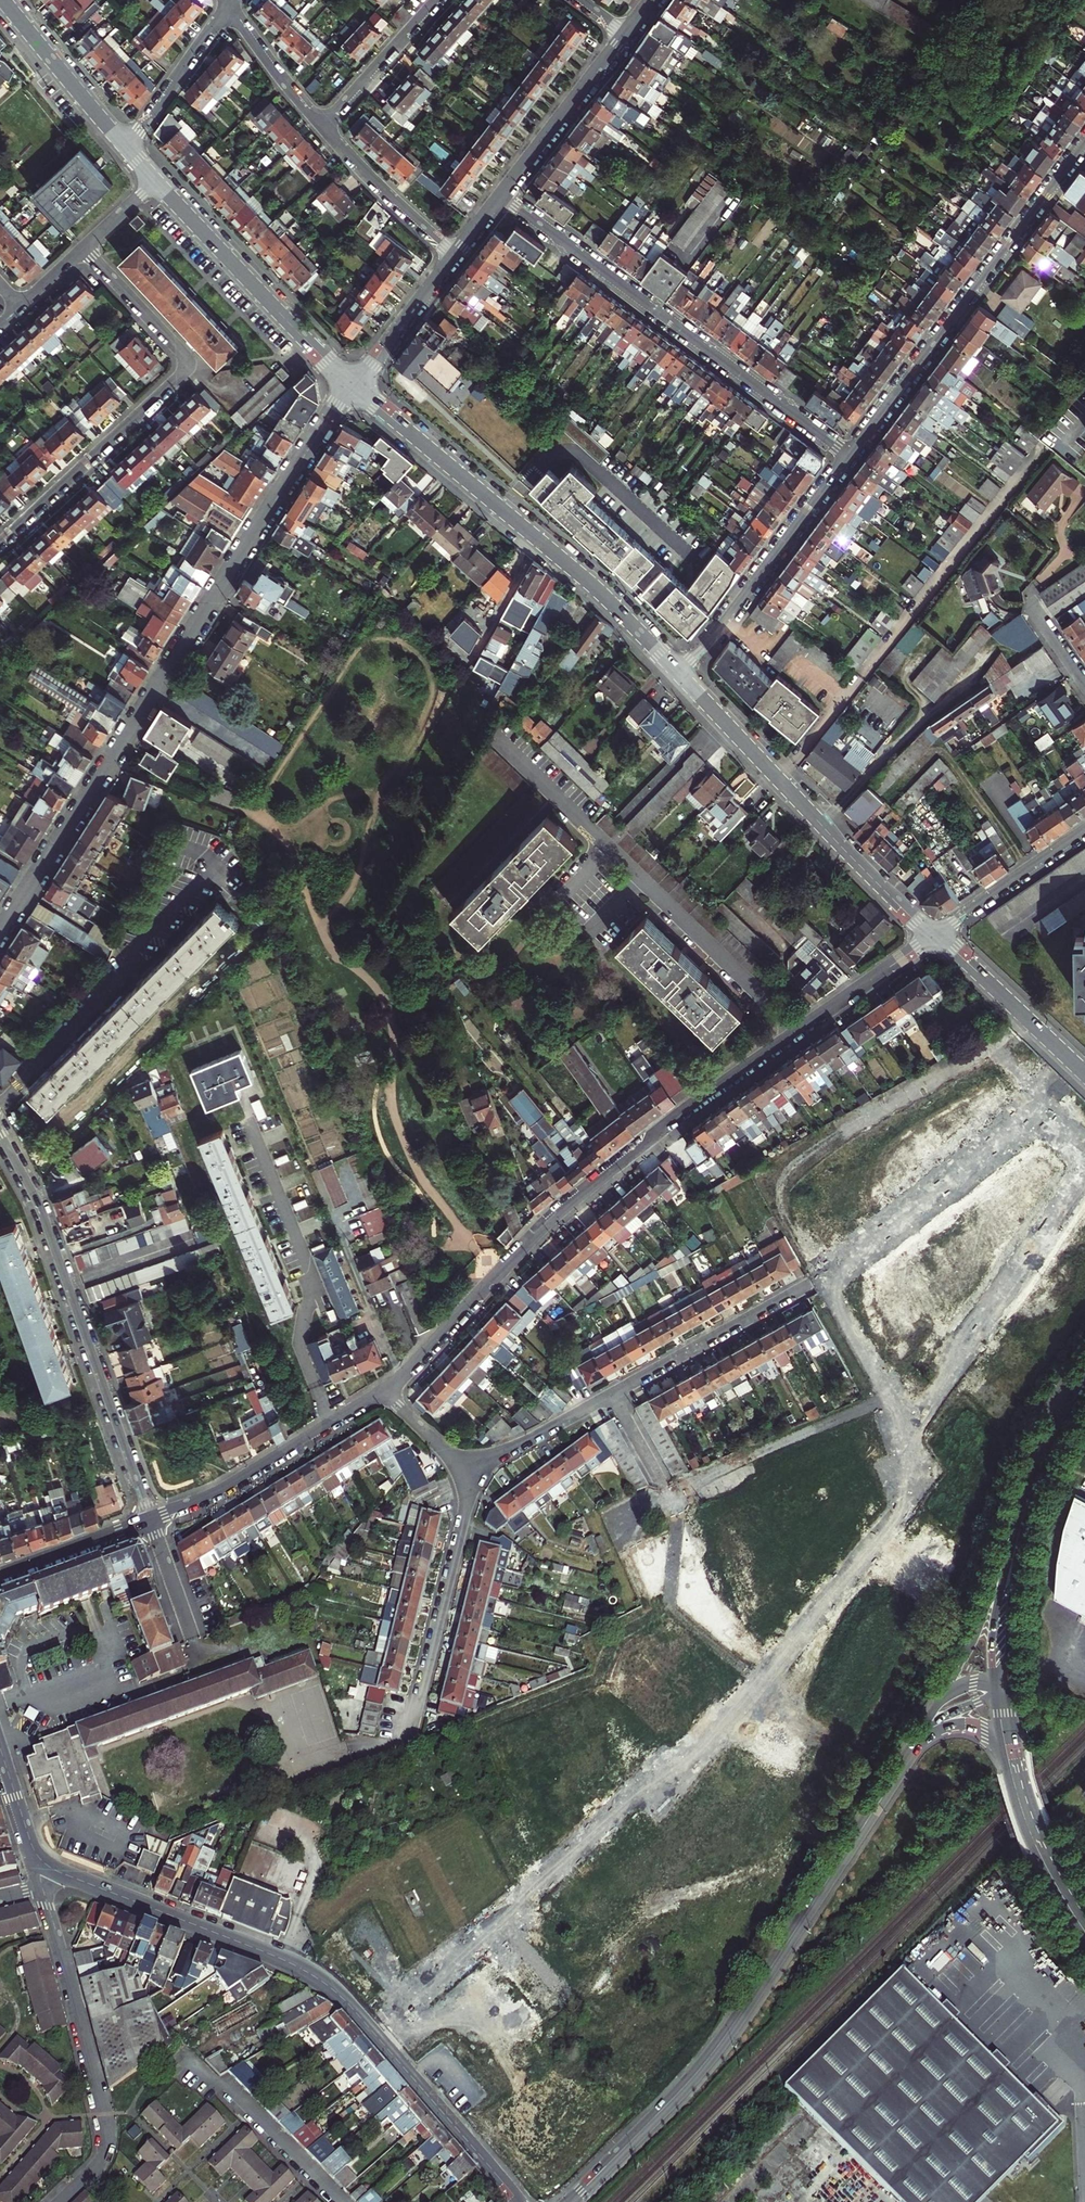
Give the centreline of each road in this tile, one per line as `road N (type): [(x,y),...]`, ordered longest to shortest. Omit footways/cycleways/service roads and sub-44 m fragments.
road 1 (residential): [(381,1391),(555,1218),(699,1100),(933,935)]
road 2 (residential): [(0,931),(352,386)]
road 3 (residential): [(40,1859),(319,1978),(519,2201)]
road 4 (secondary): [(570,2201),(712,2053),(896,1776)]
road 5 (tertiary): [(352,386),(591,585),(677,674)]
road 6 (residential): [(501,196),(849,456)]
road 7 (residential): [(149,1520),(30,1187),(0,1130)]
road 8 (residential): [(0,544),(184,372),(187,356),(83,250)]
road 9 (residential): [(1084,143),(849,456)]
road 10 (residential): [(467,1473),(808,1283)]
road 11 (tertiary): [(677,674),(933,935)]
road 12 (residential): [(42,1889),(106,2128),(101,2156),(59,2201)]
road 13 (residential): [(0,1105),(222,869)]
road 14 (secondary): [(1011,1673),(1022,1542),(1084,1389)]
road 15 (tertiary): [(352,386),(155,182)]
road 16 (residential): [(467,1473),(468,1504),(407,1745)]
road 17 (residential): [(849,456),(677,674)]
road 18 (residential): [(149,1520),(227,1487),(381,1391)]
road 19 (secondary): [(1084,1911),(1033,1806),(1011,1673)]
road 20 (secondary): [(1084,1921),(1028,1812),(1002,1692)]
road 21 (residential): [(339,2201),(225,2083),(215,2092),(179,2056)]
road 22 (secondary): [(1018,1505),(979,1628),(936,1705)]
road 23 (secondary): [(1001,1748),(1030,1843),(1084,1940)]
road 24 (tertiary): [(933,935),(1084,1074)]
road 25 (residential): [(626,38),(501,196)]
road 26 (tertiary): [(125,149),(3,0)]
road 27 (residential): [(322,128),(453,258)]
road 28 (residential): [(1084,829),(933,935)]
road 29 (secondary): [(1018,1505),(994,1620),(994,1682)]
road 30 (residential): [(125,149),(229,6)]
road 31 (residential): [(322,128),(438,0)]
road 32 (residential): [(453,258),(352,386)]
road 33 (residential): [(0,1574),(149,1520)]
road 34 (secondary): [(1084,1361),(1018,1505)]
road 35 (residential): [(229,6),(322,128)]
road 36 (residential): [(193,1638),(149,1520)]

